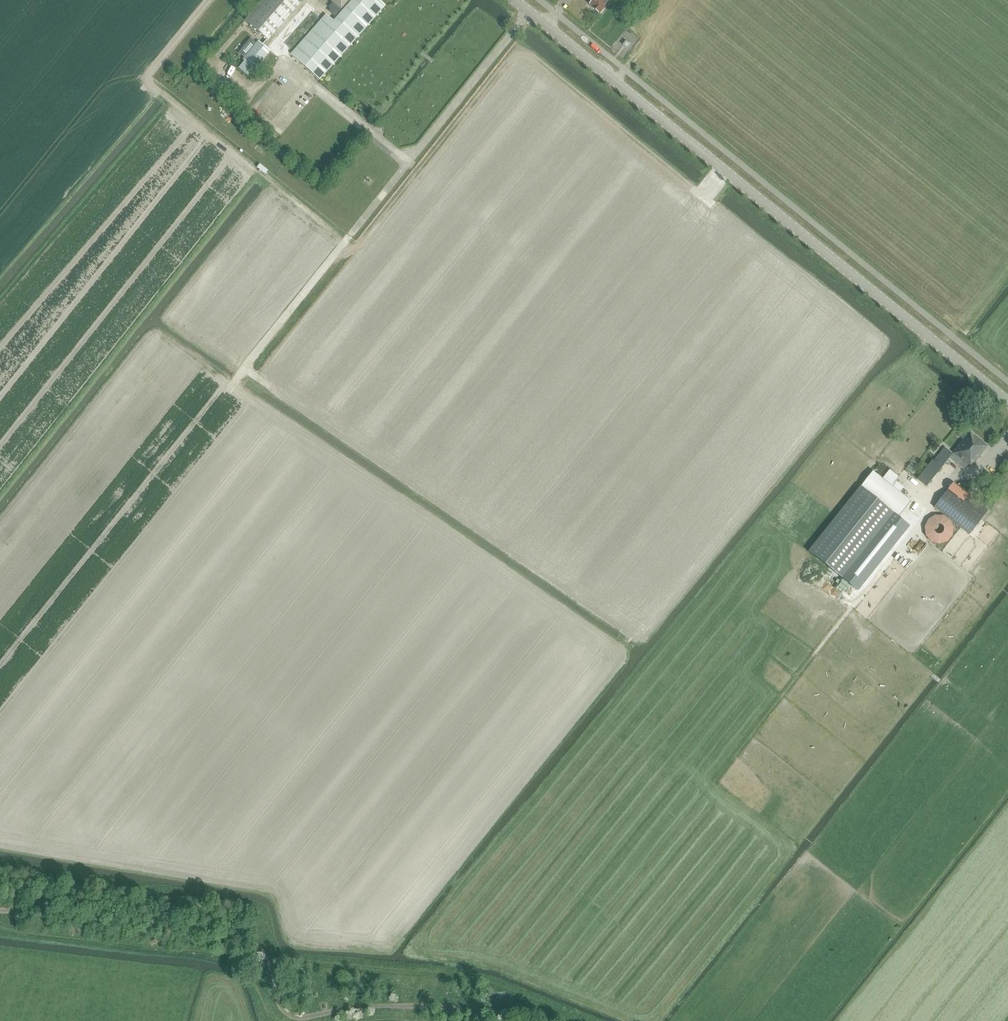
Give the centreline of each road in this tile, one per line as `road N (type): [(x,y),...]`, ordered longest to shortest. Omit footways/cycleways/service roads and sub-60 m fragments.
road 1 (tertiary): [(1007,400),(516,0)]
road 2 (track): [(590,1020),(474,978),(283,956),(262,907),(173,897)]

